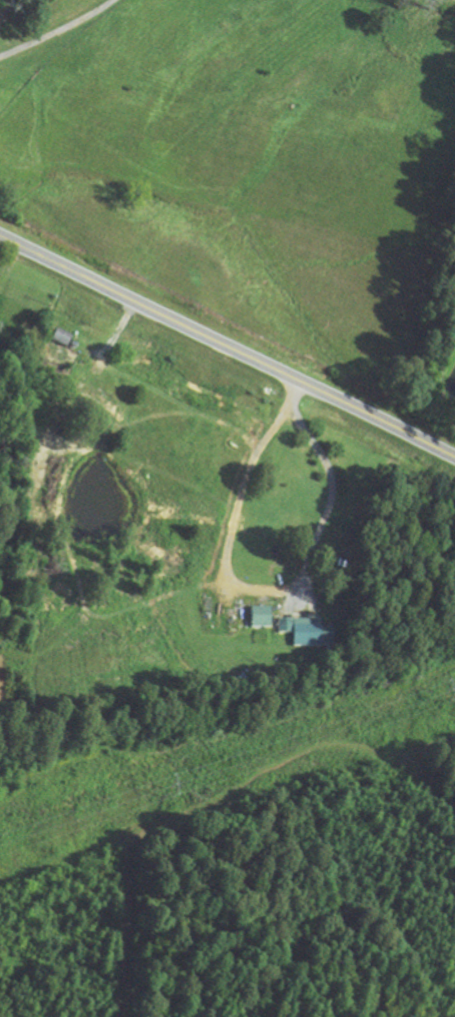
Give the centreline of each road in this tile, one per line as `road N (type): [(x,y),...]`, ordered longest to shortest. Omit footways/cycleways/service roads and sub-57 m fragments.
road 1 (primary): [(454,460),(0,238)]

